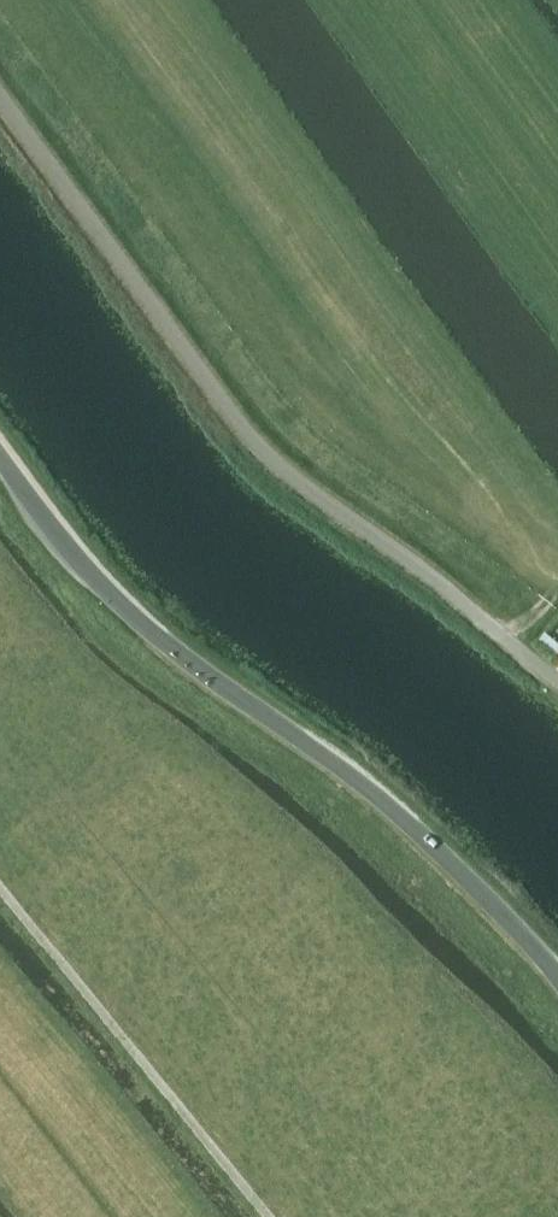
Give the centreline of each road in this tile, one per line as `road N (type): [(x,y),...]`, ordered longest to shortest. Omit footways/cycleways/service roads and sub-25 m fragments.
road 1 (unclassified): [(557,681),(338,522),(252,448),(0,108)]
road 2 (tertiary): [(557,973),(416,830),(172,648),(101,585),(0,454)]
road 3 (track): [(267,1216),(0,890)]

